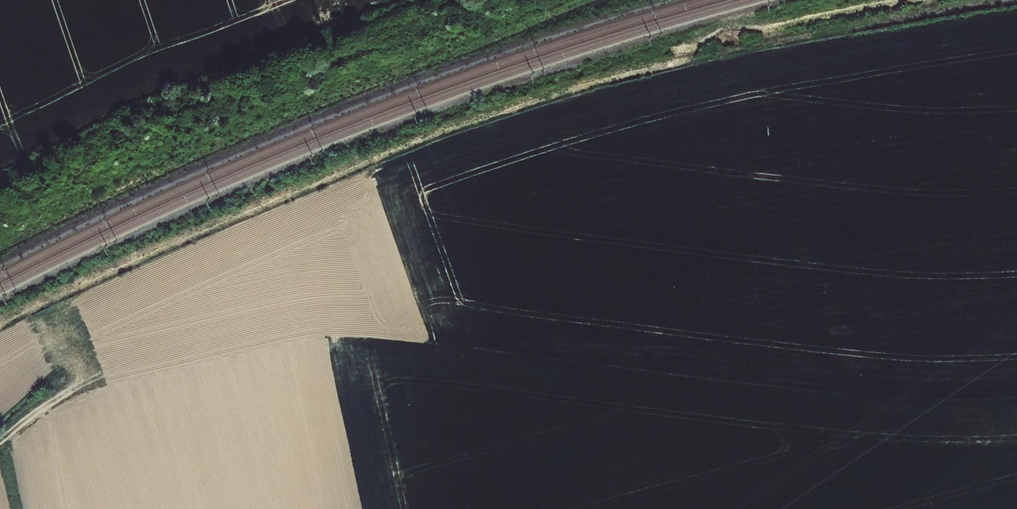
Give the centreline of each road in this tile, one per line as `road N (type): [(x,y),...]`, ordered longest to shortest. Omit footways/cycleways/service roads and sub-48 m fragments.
road 1 (track): [(79,343),(84,388),(33,414),(0,442)]

